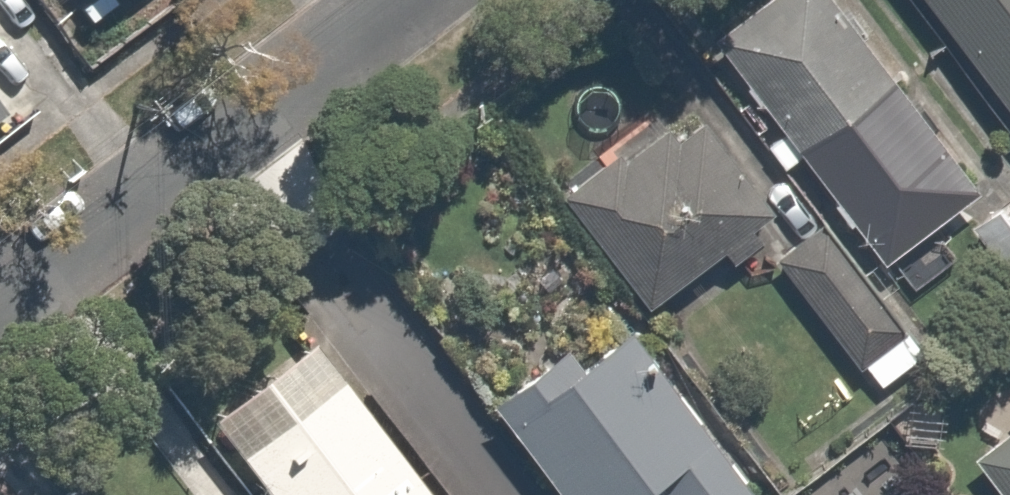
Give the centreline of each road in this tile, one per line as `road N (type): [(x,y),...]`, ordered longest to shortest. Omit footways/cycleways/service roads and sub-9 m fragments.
road 1 (residential): [(222,126),(510,494)]
road 2 (residential): [(222,126),(0,295)]
road 3 (residential): [(387,0),(222,126)]

